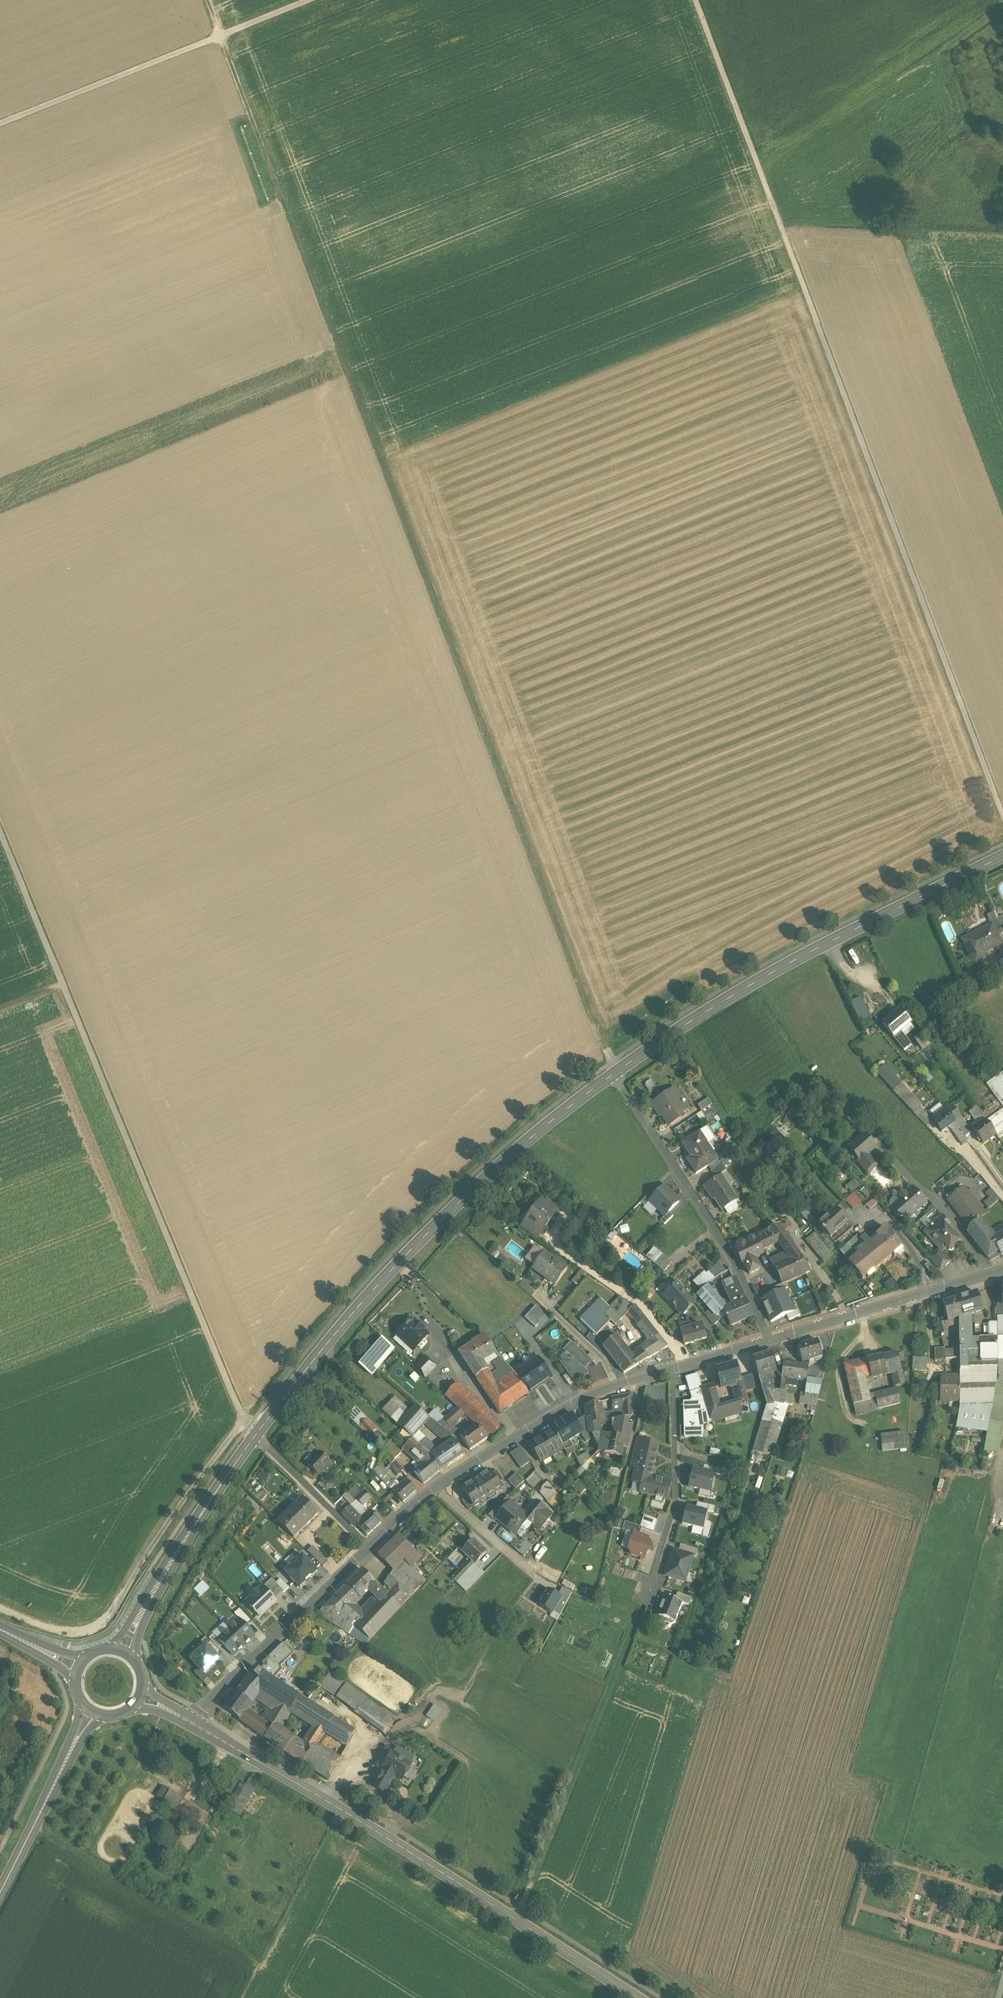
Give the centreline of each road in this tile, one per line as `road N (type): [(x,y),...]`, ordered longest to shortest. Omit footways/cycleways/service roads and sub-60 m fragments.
road 1 (track): [(208,0),(614,1073)]
road 2 (track): [(698,0),(1002,814)]
road 3 (track): [(255,1436),(0,832)]
road 4 (tertiary): [(192,1722),(639,1997)]
road 5 (secondary): [(614,1073),(428,1233),(255,1436)]
road 6 (secondary): [(1002,857),(745,989),(614,1073)]
road 7 (residential): [(771,1339),(588,1396),(438,1486)]
road 8 (track): [(0,1608),(72,1636),(92,1633),(245,1420)]
road 9 (track): [(648,1595),(522,1923)]
road 10 (track): [(310,0),(0,123)]
road 11 (residential): [(614,1073),(733,1258),(771,1339)]
road 12 (track): [(767,176),(969,42),(1002,9)]
road 13 (secondary): [(255,1436),(122,1653)]
road 14 (residential): [(369,1548),(192,1722)]
road 15 (residential): [(1002,1271),(771,1339)]
road 16 (secondary): [(94,1710),(0,1893)]
road 17 (residential): [(255,1436),(369,1548)]
road 18 (residential): [(552,1584),(438,1486)]
road 19 (track): [(883,1429),(850,1418),(840,1379),(844,1358),(869,1336)]

